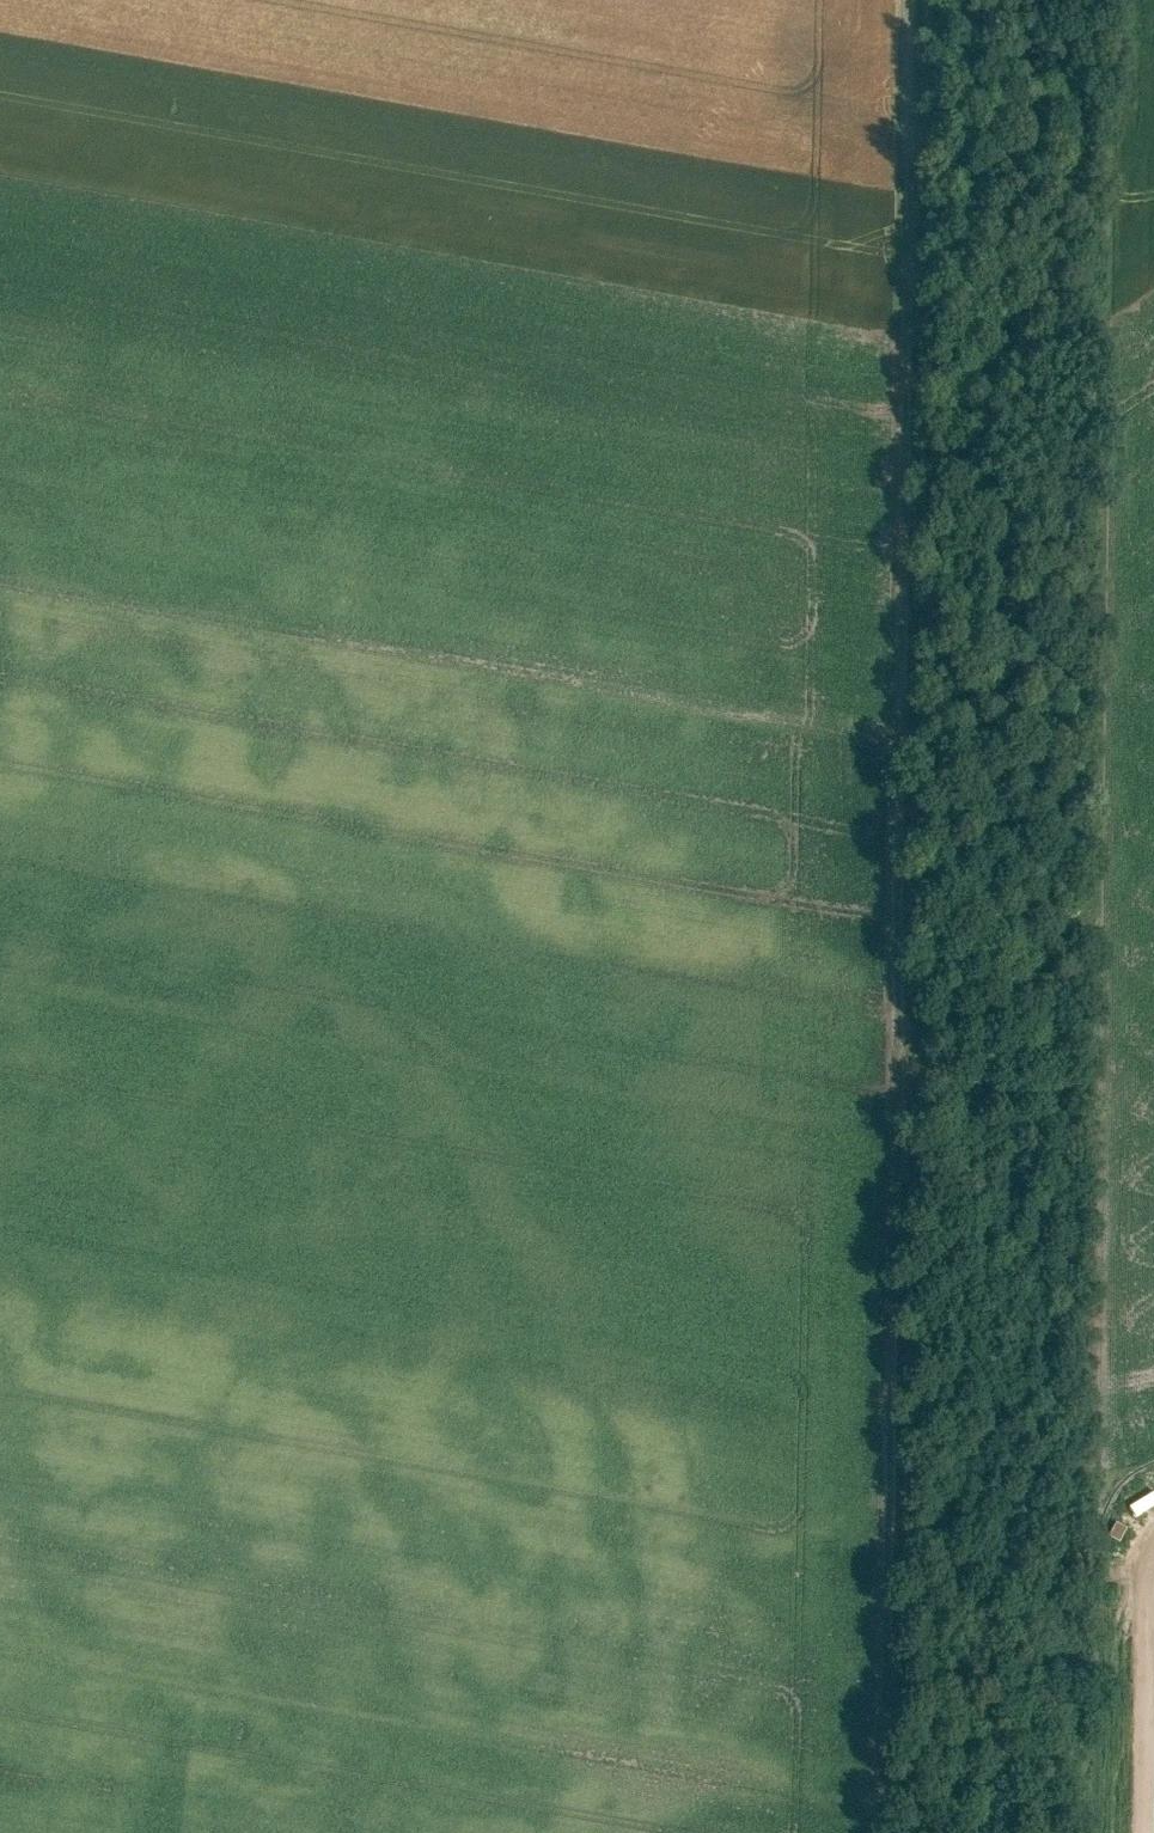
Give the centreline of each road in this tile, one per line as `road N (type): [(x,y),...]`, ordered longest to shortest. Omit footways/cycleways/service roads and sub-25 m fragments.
road 1 (track): [(908,0),(876,1832)]

